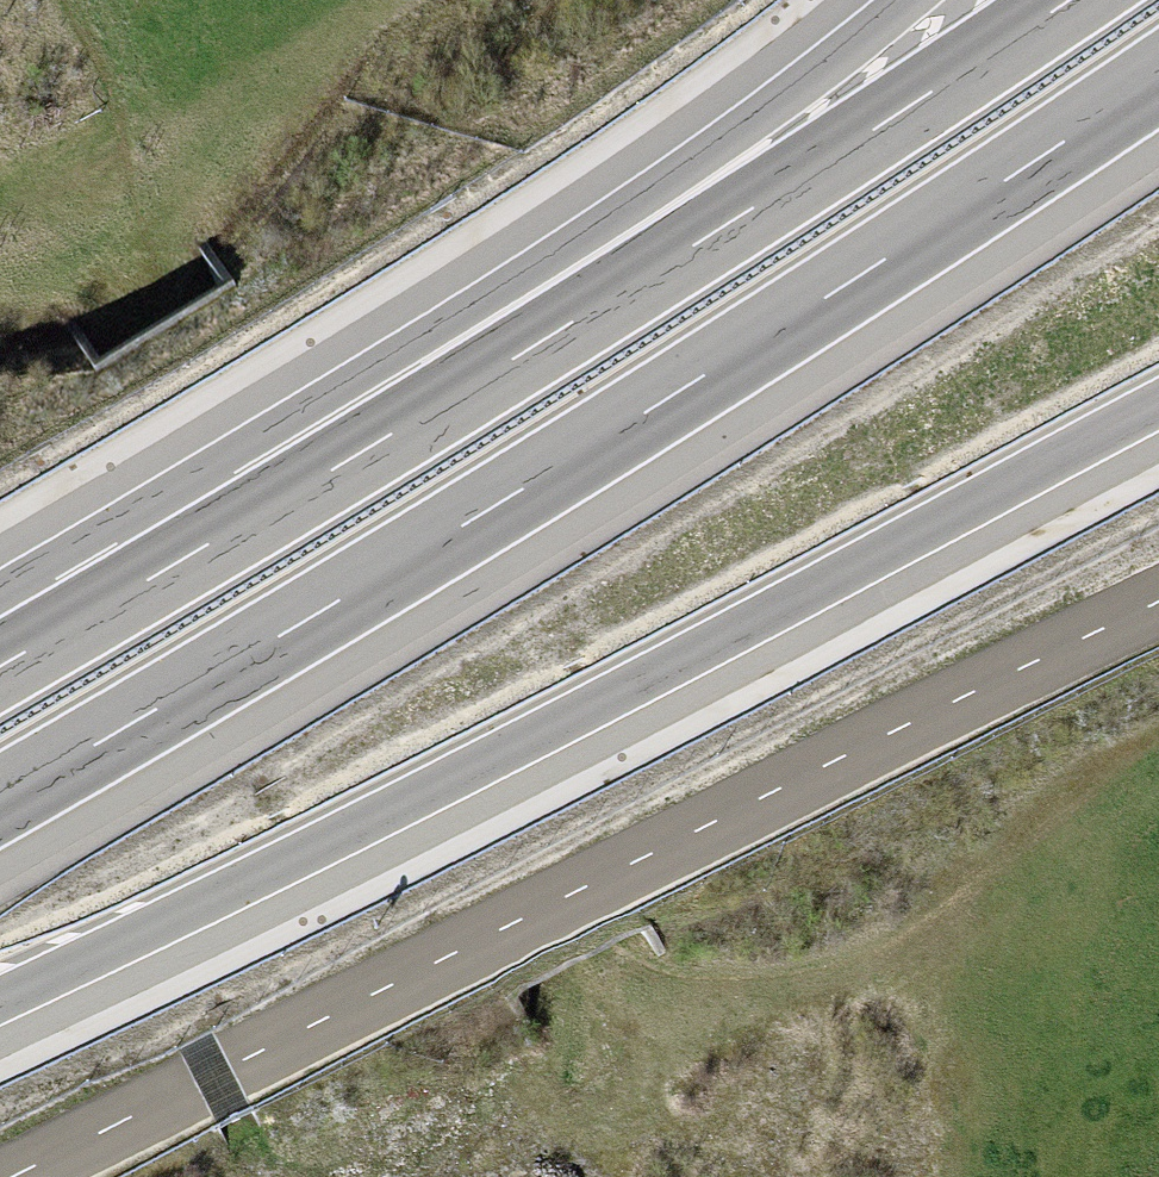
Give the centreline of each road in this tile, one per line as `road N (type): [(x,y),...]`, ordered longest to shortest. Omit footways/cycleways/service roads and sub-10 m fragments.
road 1 (motorway): [(0,795),(672,396),(1158,77)]
road 2 (motorway): [(0,1000),(660,673),(1158,409)]
road 3 (unclassified): [(1158,607),(581,884),(6,1176)]
road 4 (motorway): [(613,305),(0,666)]
road 5 (motorway): [(1073,0),(613,305)]
road 6 (motorway): [(859,0),(773,70),(613,305)]

